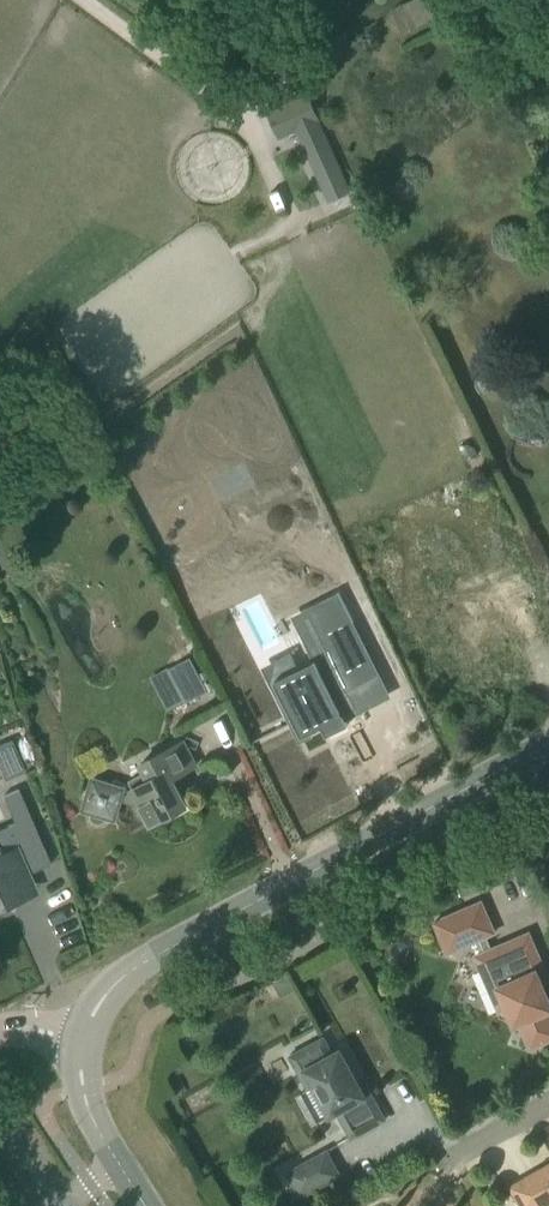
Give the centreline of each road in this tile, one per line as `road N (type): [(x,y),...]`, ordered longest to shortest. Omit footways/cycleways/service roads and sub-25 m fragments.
road 1 (tertiary): [(79,1042),(101,1000),(127,973),(548,755)]
road 2 (tertiary): [(142,1205),(77,1080),(79,1042)]

